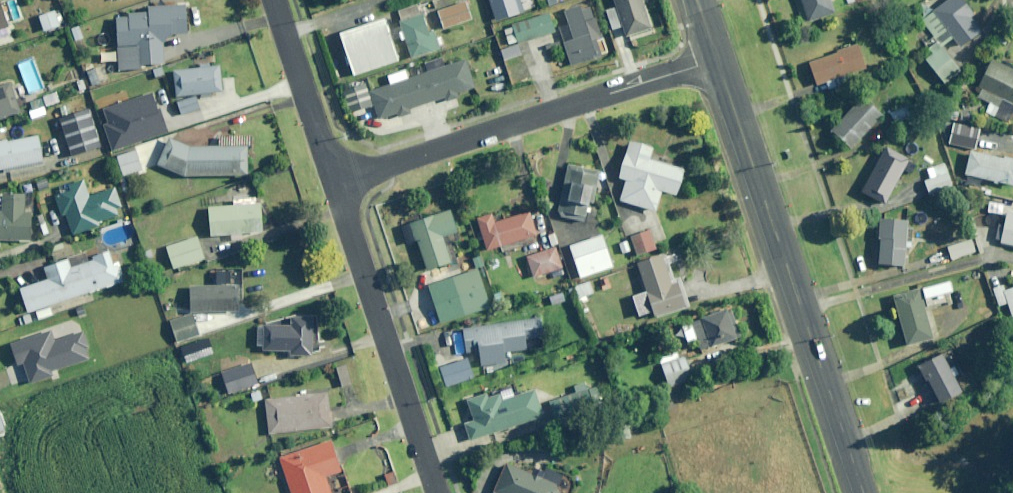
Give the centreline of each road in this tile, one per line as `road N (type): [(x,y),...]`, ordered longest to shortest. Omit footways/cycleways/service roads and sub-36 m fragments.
road 1 (secondary): [(863,492),(717,58)]
road 2 (residential): [(335,186),(717,58)]
road 3 (residential): [(335,186),(436,492)]
road 4 (residential): [(274,0),(335,186)]

